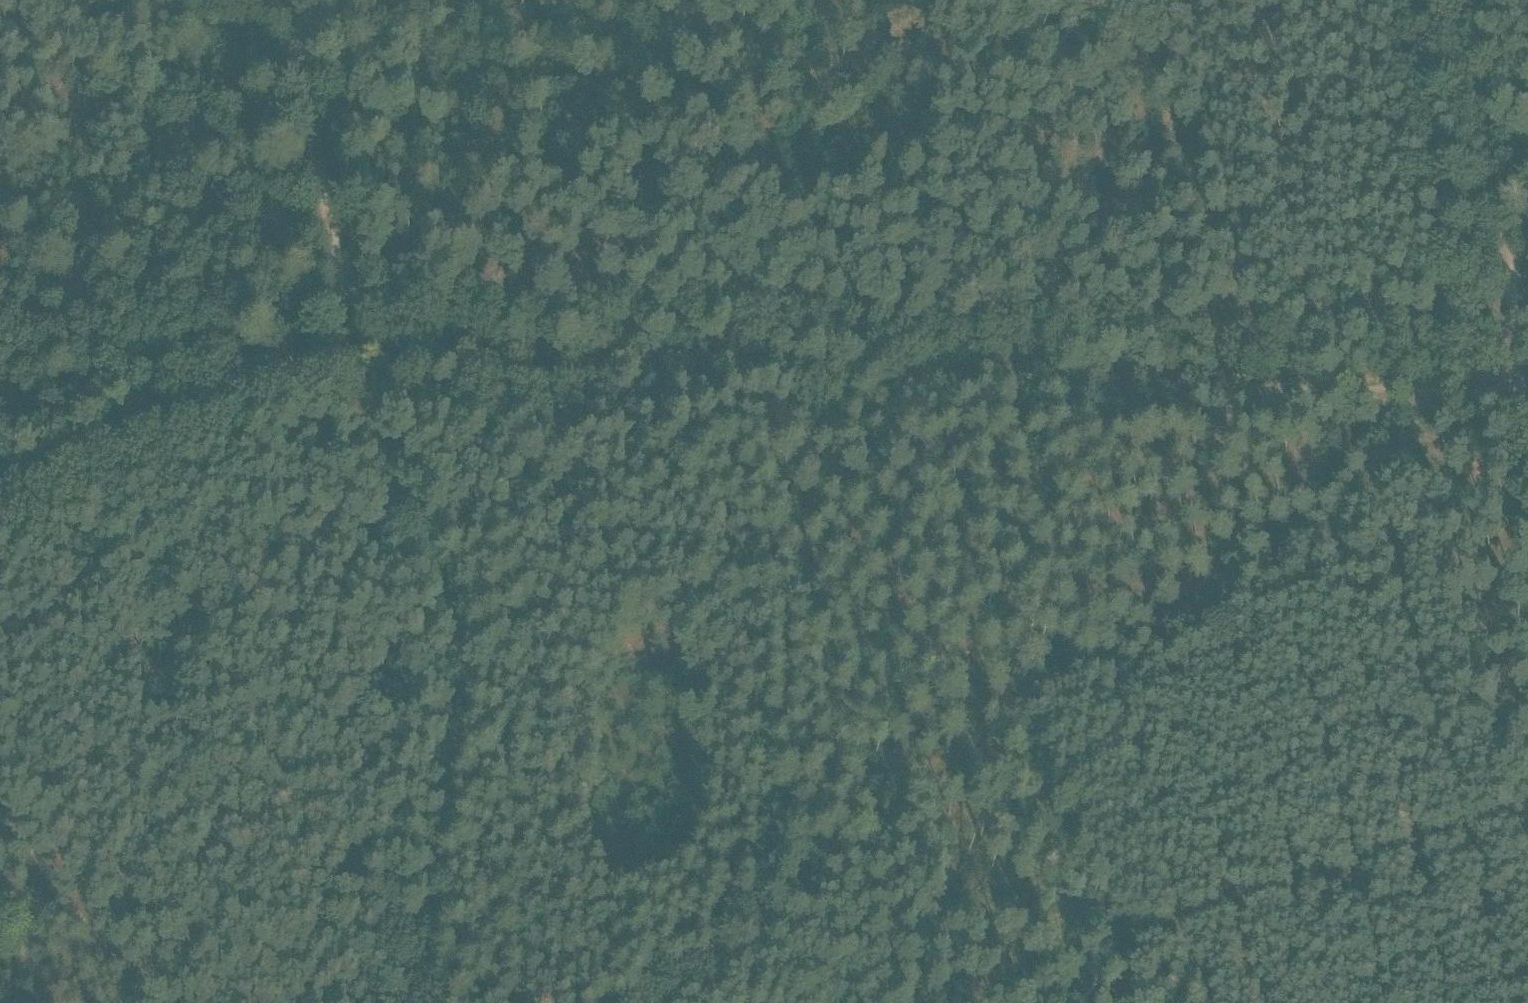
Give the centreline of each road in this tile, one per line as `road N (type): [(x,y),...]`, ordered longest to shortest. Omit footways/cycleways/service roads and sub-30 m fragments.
road 1 (track): [(0,482),(260,367),(346,350),(1011,381),(1527,387)]
road 2 (track): [(1527,414),(1458,30)]
road 3 (track): [(357,379),(320,183)]
road 4 (track): [(320,183),(288,5)]
road 5 (track): [(299,62),(414,0)]

